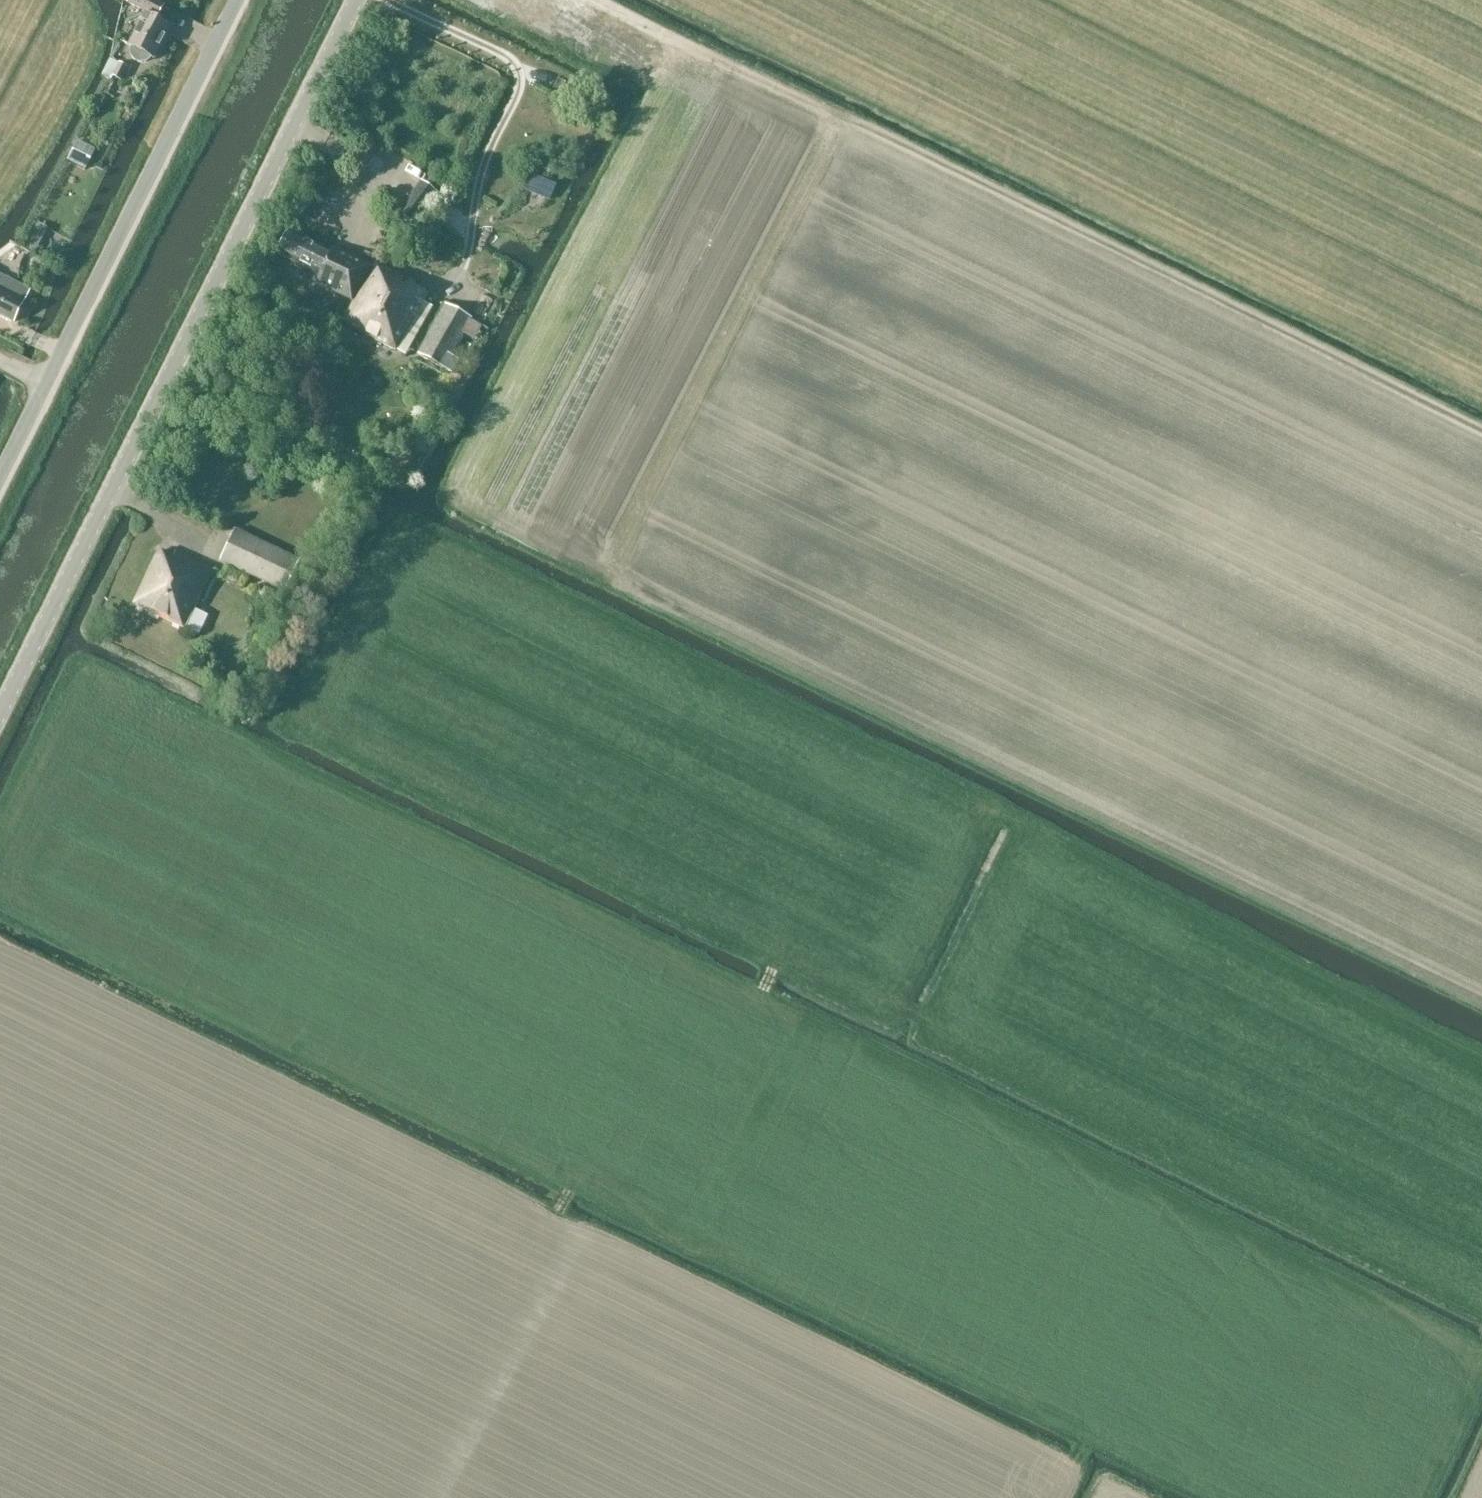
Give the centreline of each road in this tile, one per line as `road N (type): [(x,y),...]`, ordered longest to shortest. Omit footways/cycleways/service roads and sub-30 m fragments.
road 1 (tertiary): [(0,714),(356,0)]
road 2 (unclassified): [(0,479),(237,0)]

